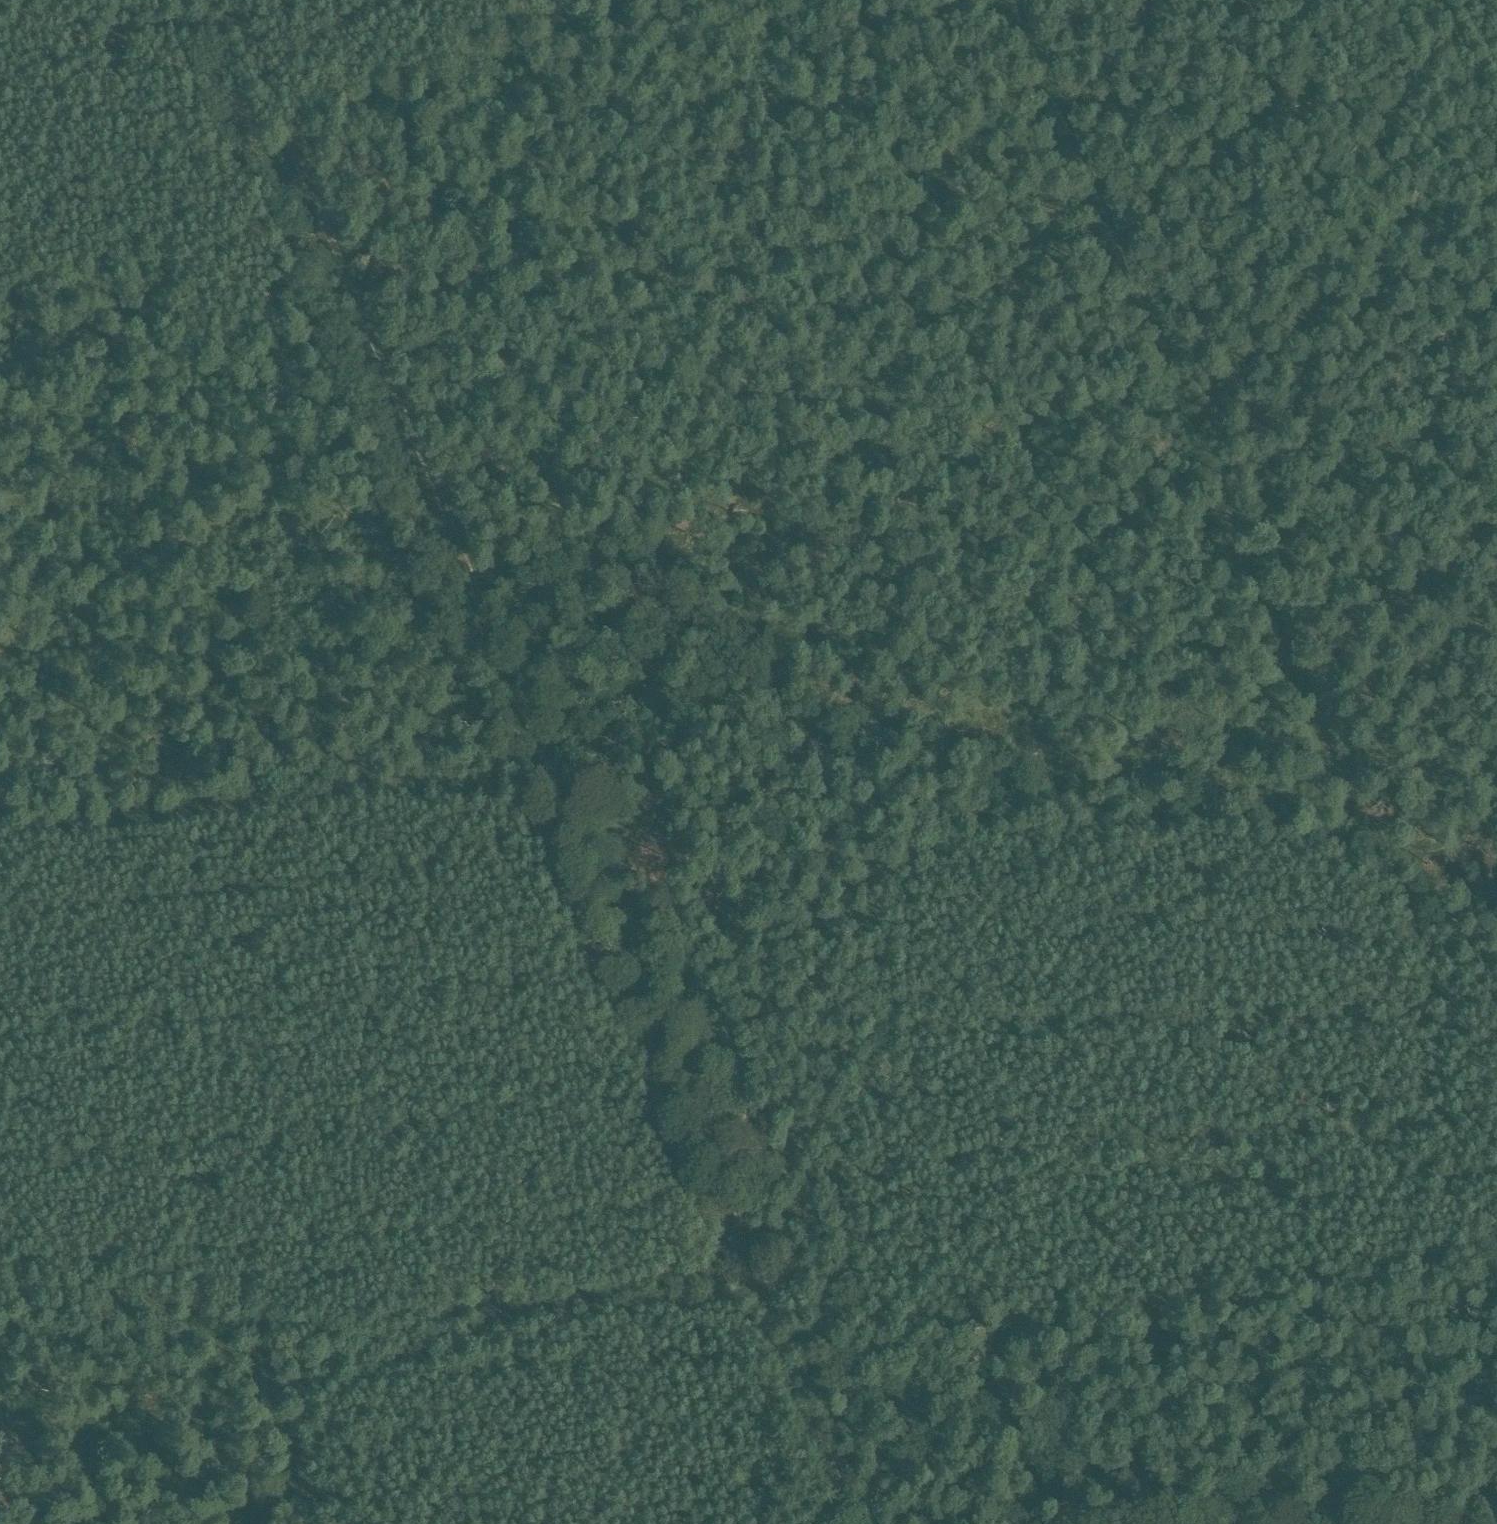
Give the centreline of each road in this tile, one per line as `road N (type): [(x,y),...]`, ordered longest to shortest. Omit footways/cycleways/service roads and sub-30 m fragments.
road 1 (track): [(230,0),(827,1437),(870,1523)]
road 2 (track): [(1023,0),(1496,1121)]
road 3 (track): [(1496,1508),(1096,1523)]

